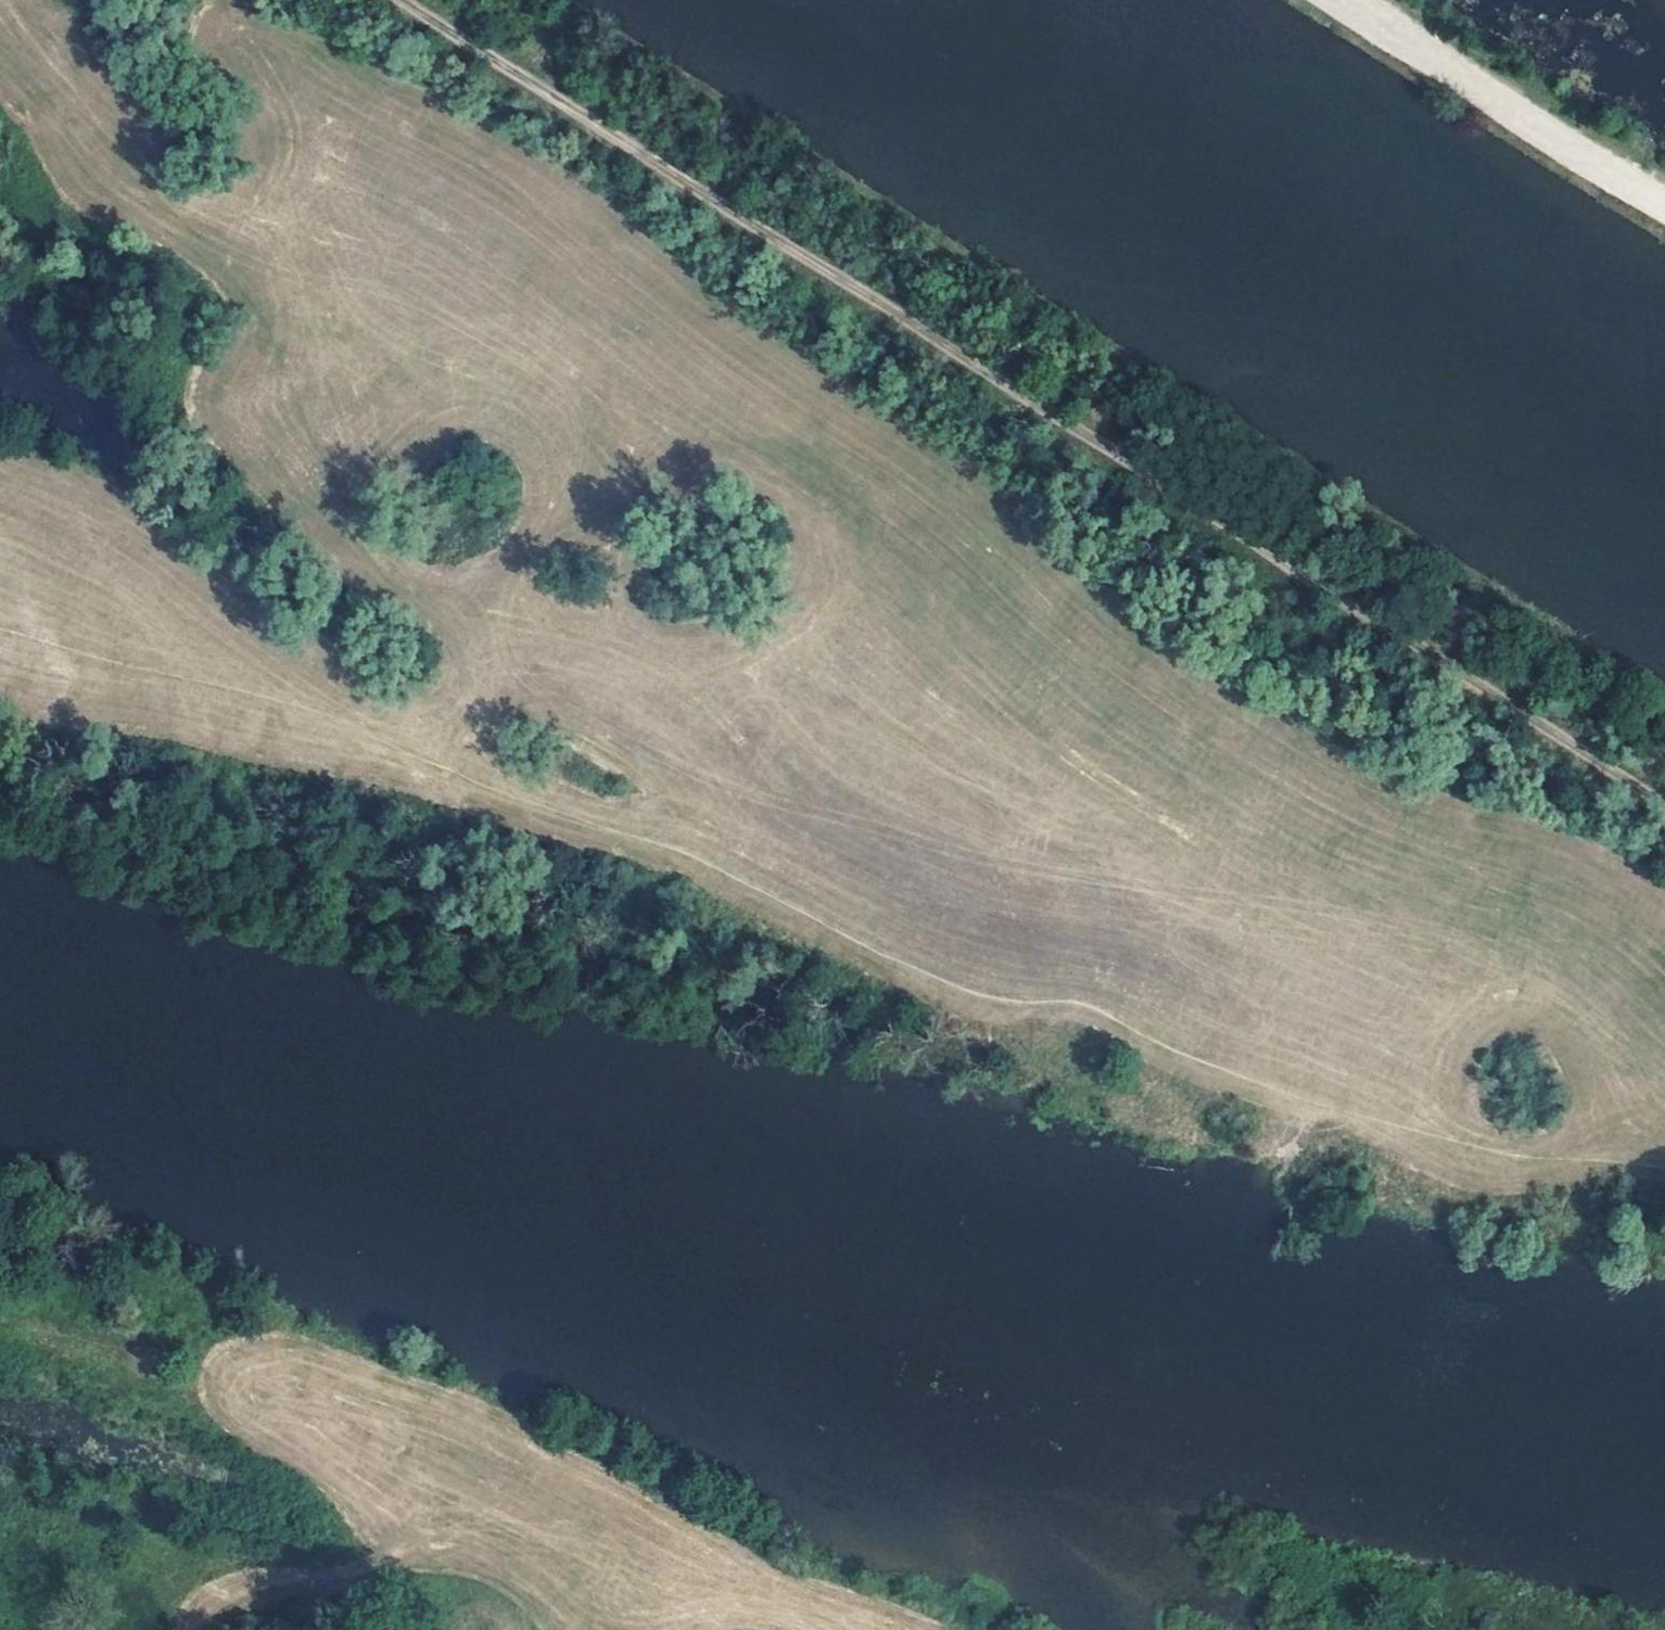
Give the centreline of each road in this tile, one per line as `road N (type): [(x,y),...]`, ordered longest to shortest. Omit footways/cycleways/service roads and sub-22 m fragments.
road 1 (track): [(1664,808),(393,0)]
road 2 (track): [(1664,202),(1332,0)]

